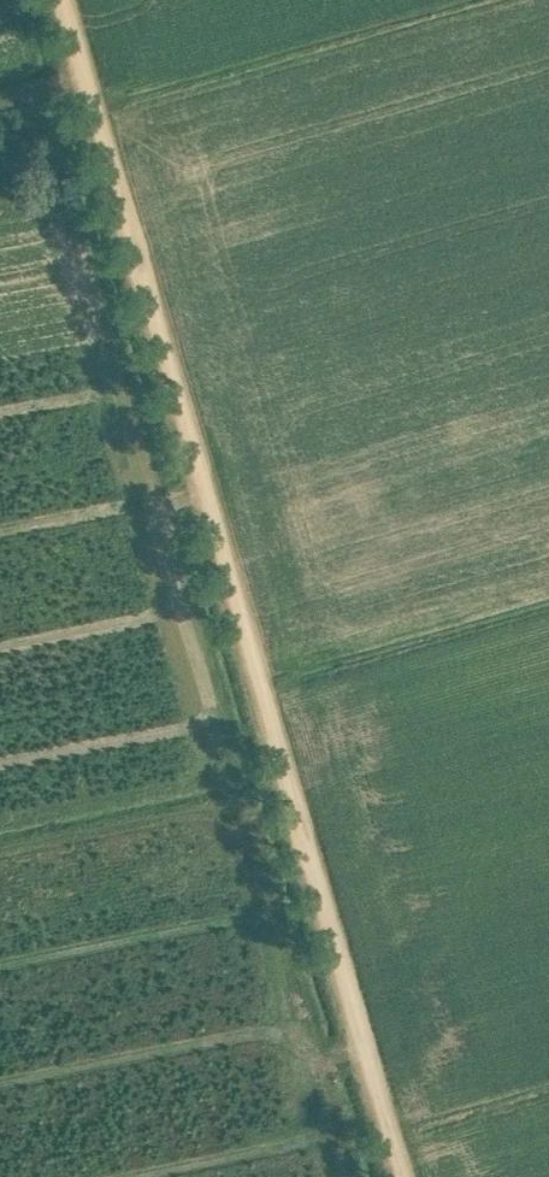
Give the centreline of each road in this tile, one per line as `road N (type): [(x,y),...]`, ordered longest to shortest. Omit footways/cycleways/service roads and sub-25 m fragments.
road 1 (track): [(401,1176),(62,0)]

